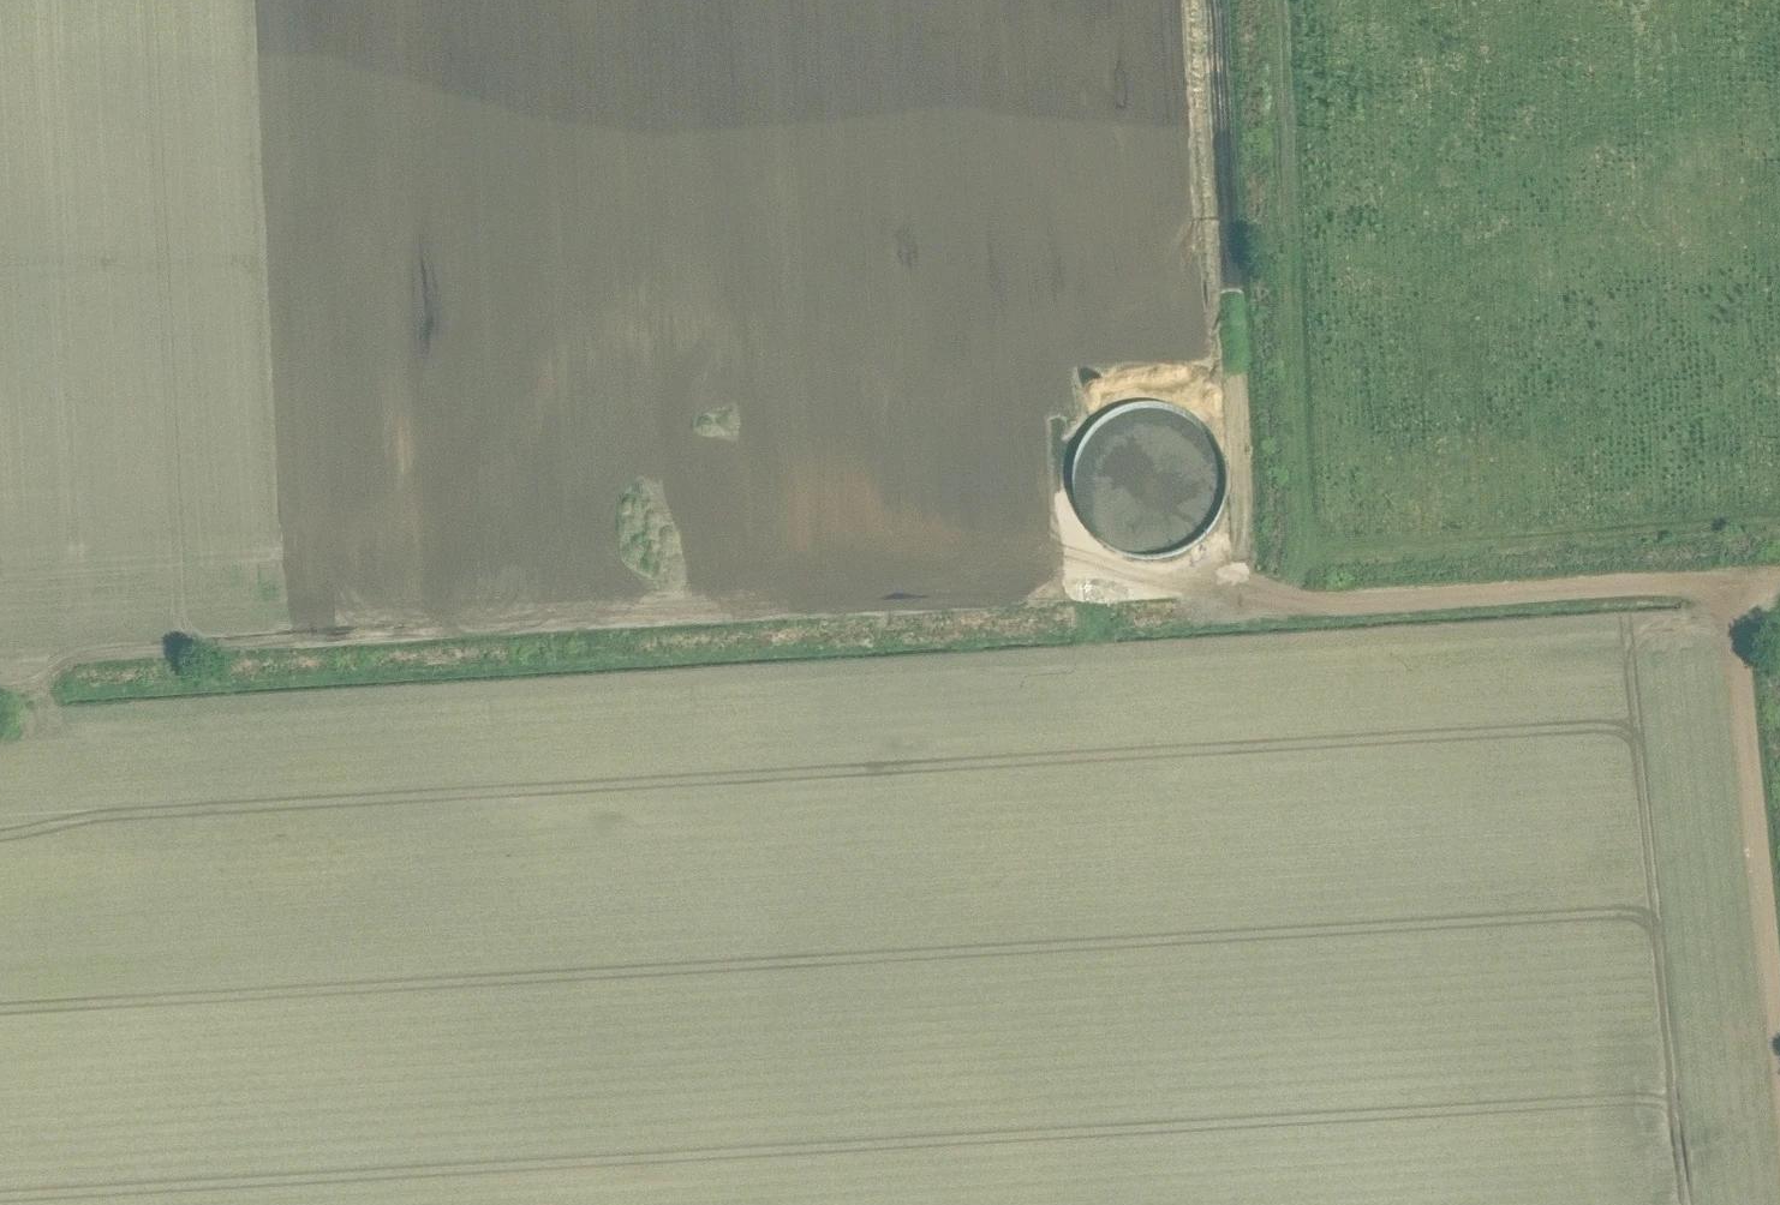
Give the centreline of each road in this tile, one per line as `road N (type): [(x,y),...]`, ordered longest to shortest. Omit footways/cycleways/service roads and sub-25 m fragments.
road 1 (track): [(1779,967),(1739,584),(1275,605)]

